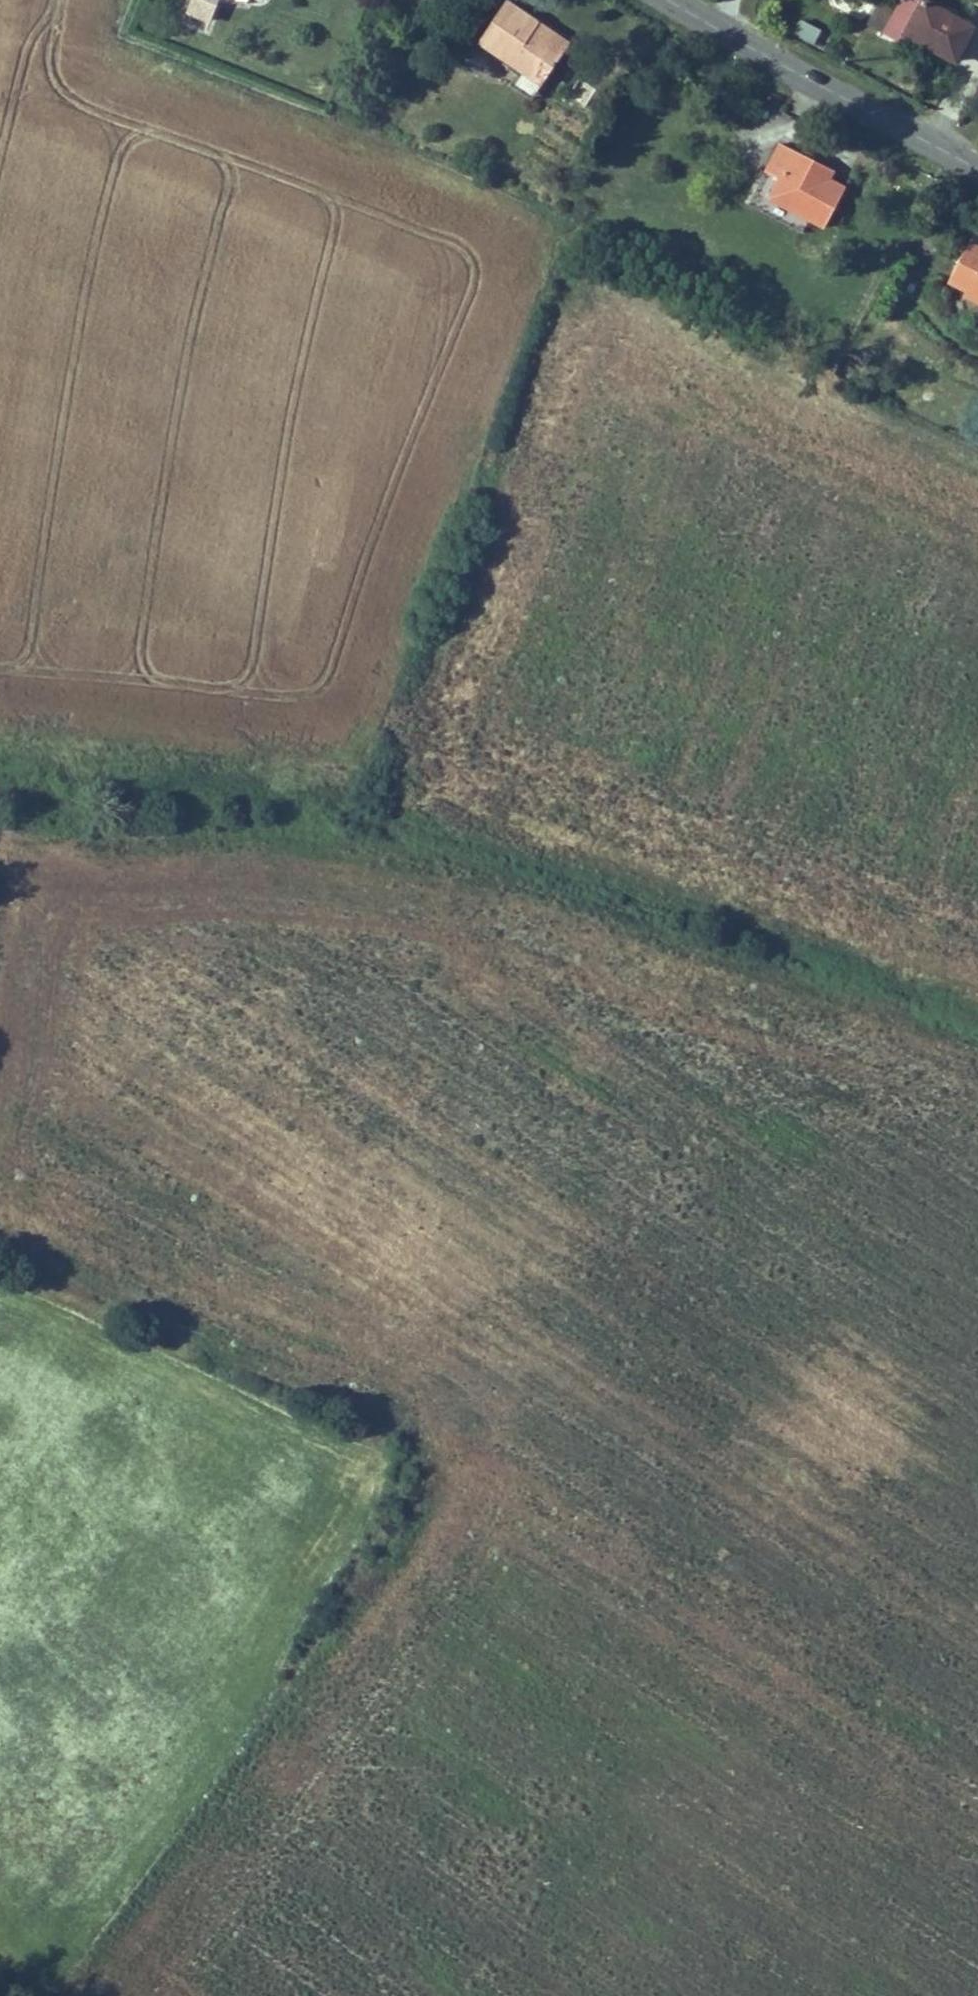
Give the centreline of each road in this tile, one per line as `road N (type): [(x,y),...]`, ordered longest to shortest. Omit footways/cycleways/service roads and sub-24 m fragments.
road 1 (tertiary): [(977,170),(671,0)]

